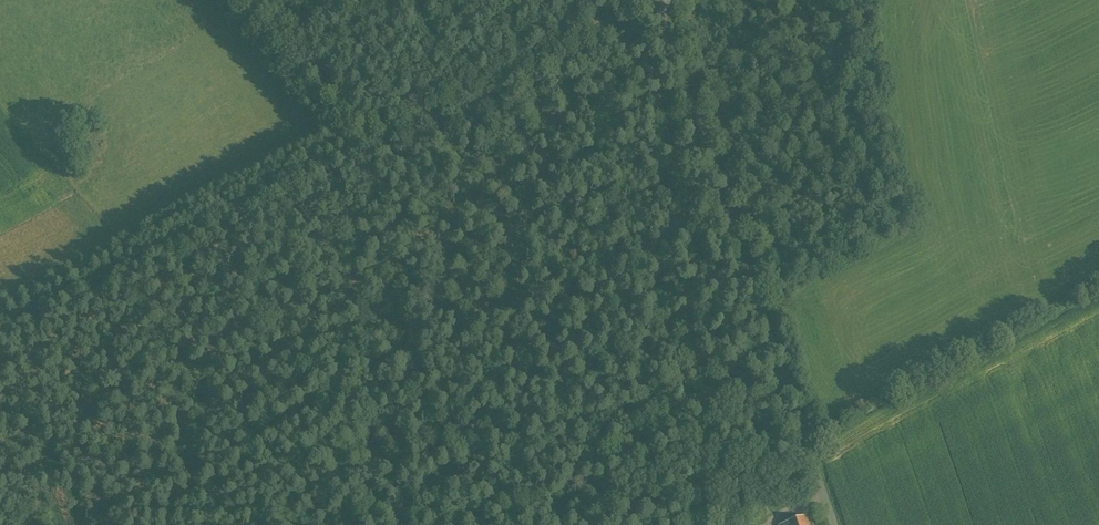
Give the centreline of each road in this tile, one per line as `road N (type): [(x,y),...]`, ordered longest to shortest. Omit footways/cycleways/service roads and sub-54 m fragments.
road 1 (unclassified): [(834,524),(659,4)]

